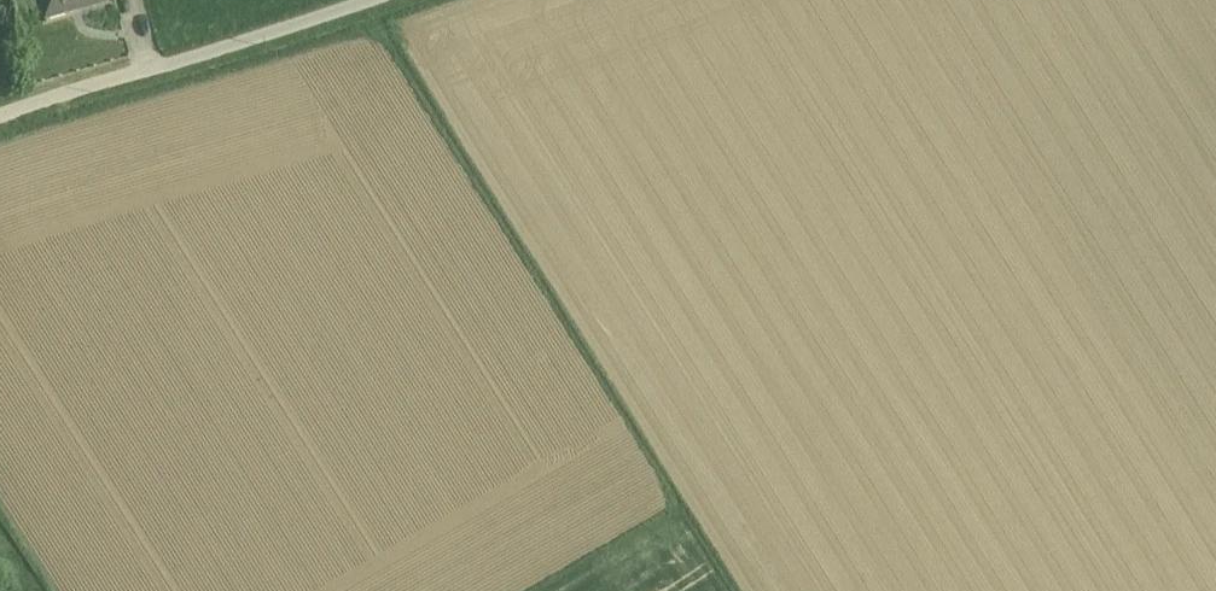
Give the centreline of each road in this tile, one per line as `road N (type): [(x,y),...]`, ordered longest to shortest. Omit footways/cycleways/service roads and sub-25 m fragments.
road 1 (unclassified): [(0,119),(397,0)]

